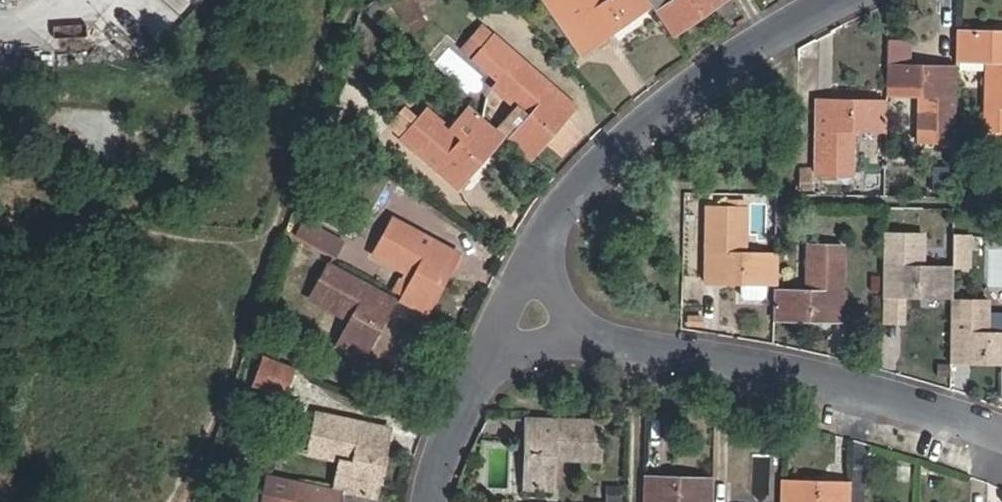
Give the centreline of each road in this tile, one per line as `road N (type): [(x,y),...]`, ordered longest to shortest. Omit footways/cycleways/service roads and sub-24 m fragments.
road 1 (residential): [(635,325),(1001,430)]
road 2 (residential): [(850,0),(739,63),(558,231)]
road 3 (residential): [(503,323),(441,501)]
road 4 (residential): [(503,323),(635,325)]
road 5 (residential): [(558,231),(635,325)]

